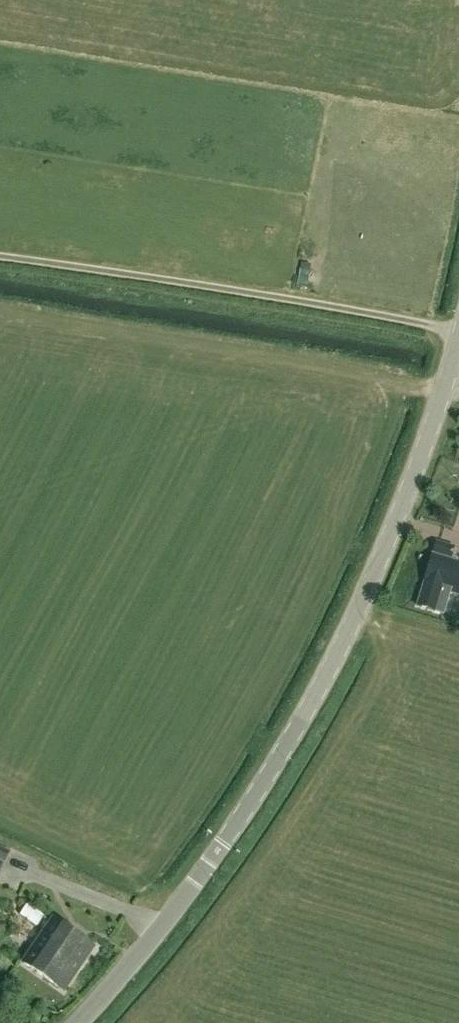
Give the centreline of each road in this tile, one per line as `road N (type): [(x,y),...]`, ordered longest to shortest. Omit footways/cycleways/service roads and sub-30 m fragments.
road 1 (tertiary): [(79,1022),(164,924),(285,749),(384,546),(458,345)]

